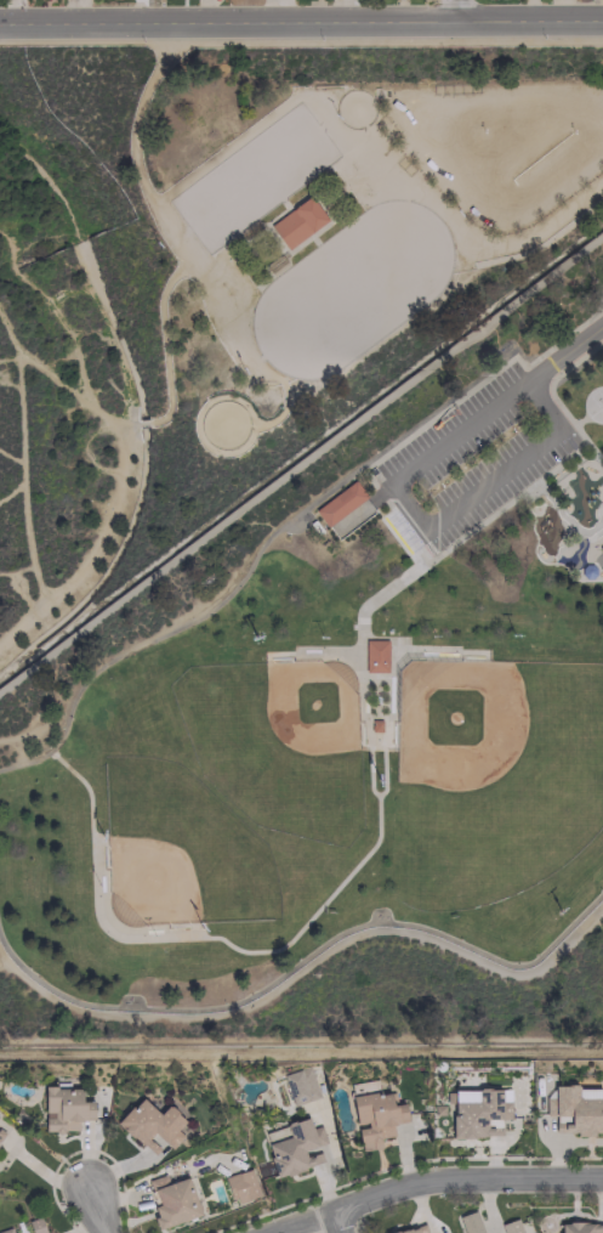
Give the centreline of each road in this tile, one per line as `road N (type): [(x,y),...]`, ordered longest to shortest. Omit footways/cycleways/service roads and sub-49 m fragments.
road 1 (tertiary): [(0,18),(602,16)]
road 2 (residential): [(275,1232),(415,1182),(602,1179)]

